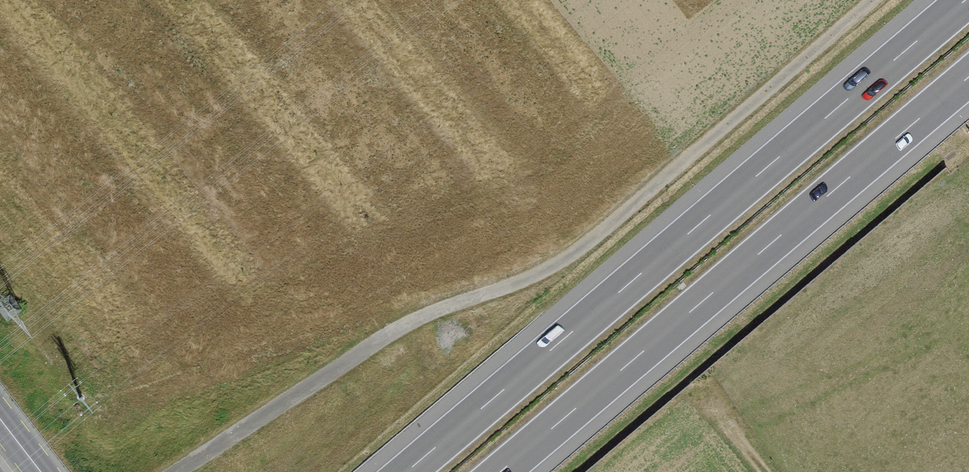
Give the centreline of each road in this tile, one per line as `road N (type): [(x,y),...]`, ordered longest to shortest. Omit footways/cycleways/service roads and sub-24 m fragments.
road 1 (motorway): [(966,0),(406,471)]
road 2 (motorway): [(499,471),(968,76)]

